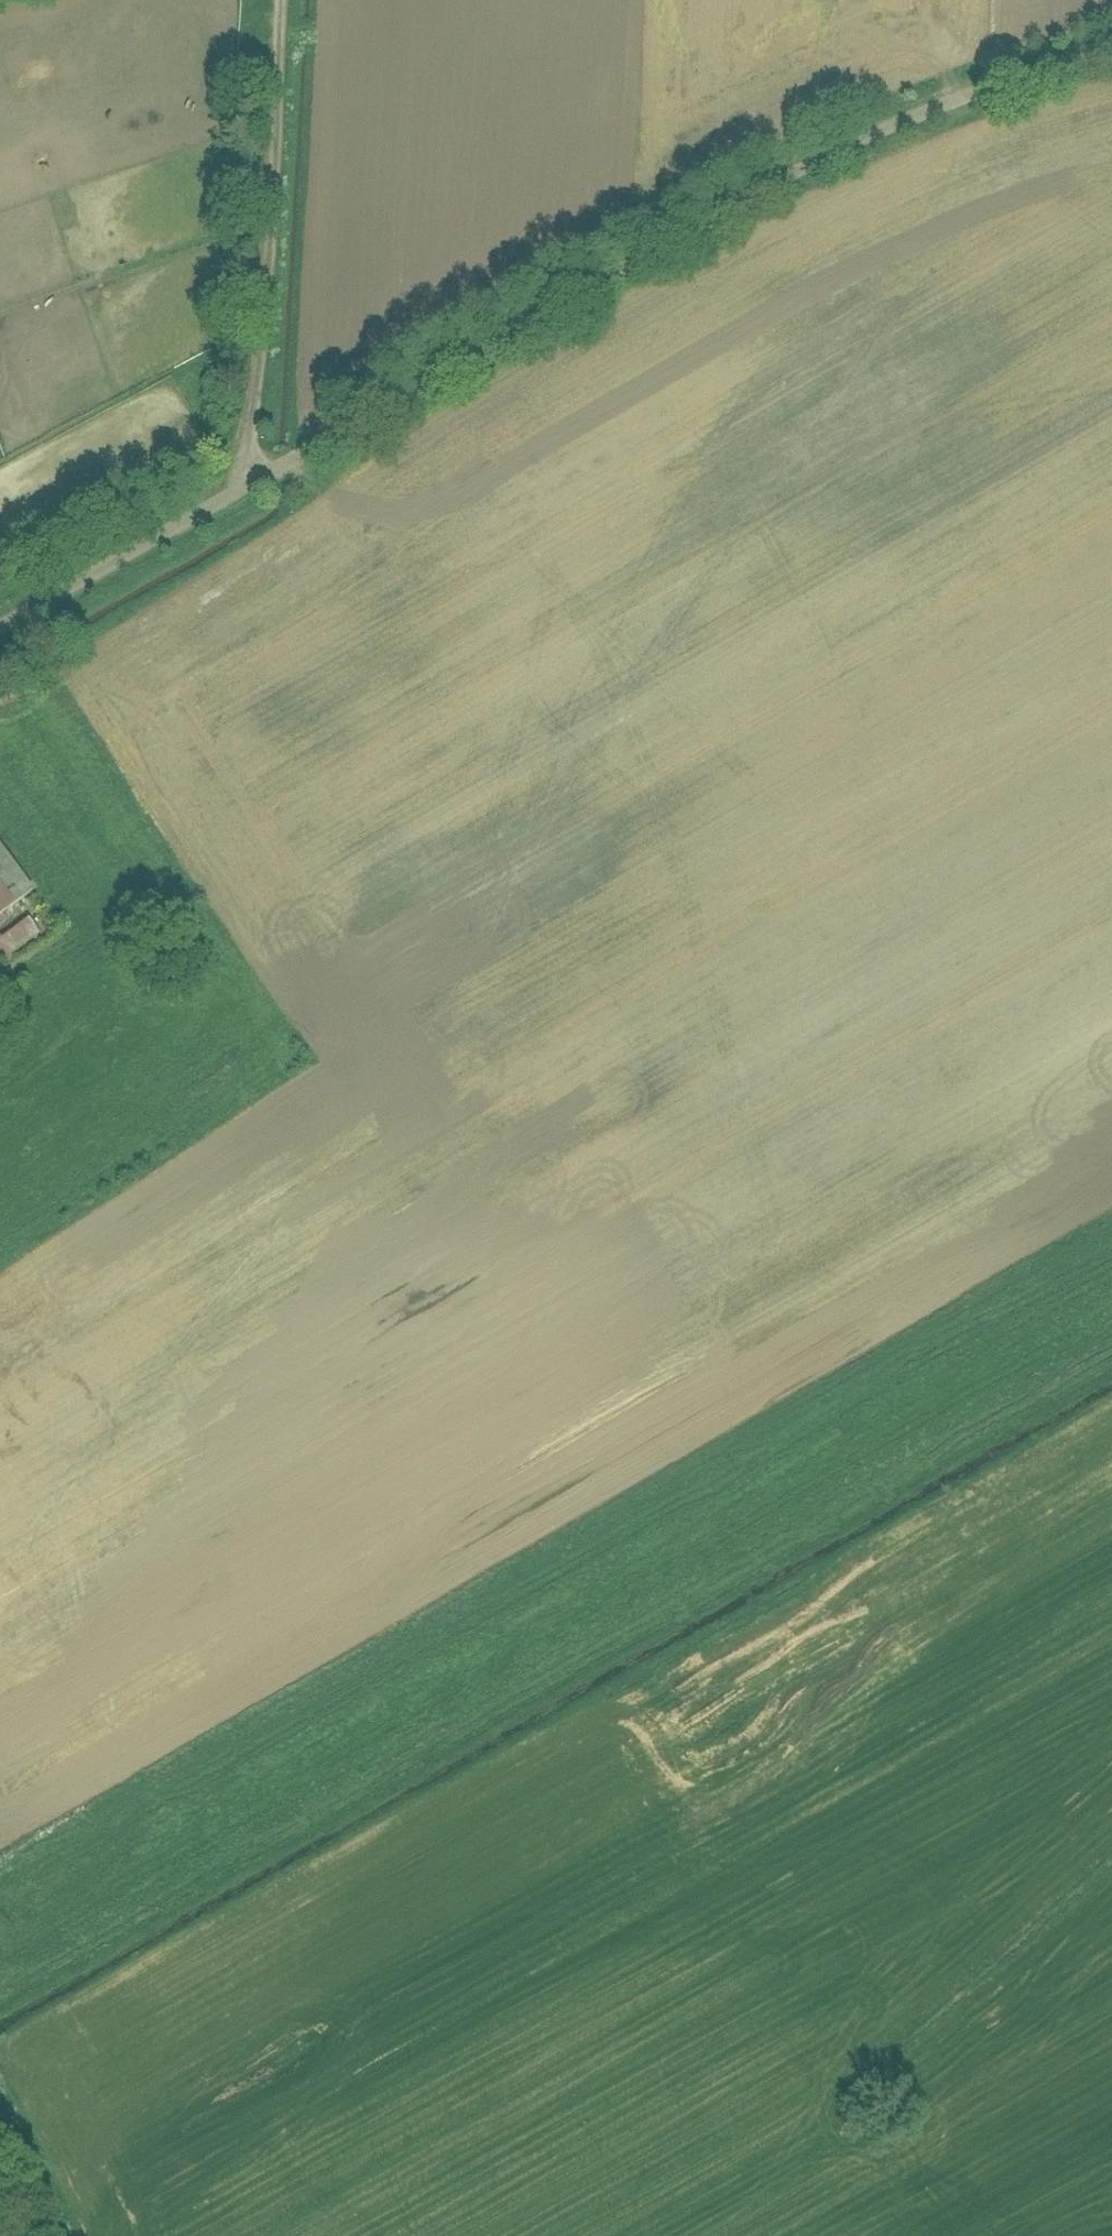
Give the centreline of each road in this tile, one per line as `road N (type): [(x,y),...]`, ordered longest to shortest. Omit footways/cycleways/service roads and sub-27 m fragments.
road 1 (unclassified): [(1111,60),(837,150),(0,629)]
road 2 (track): [(261,479),(288,0)]

